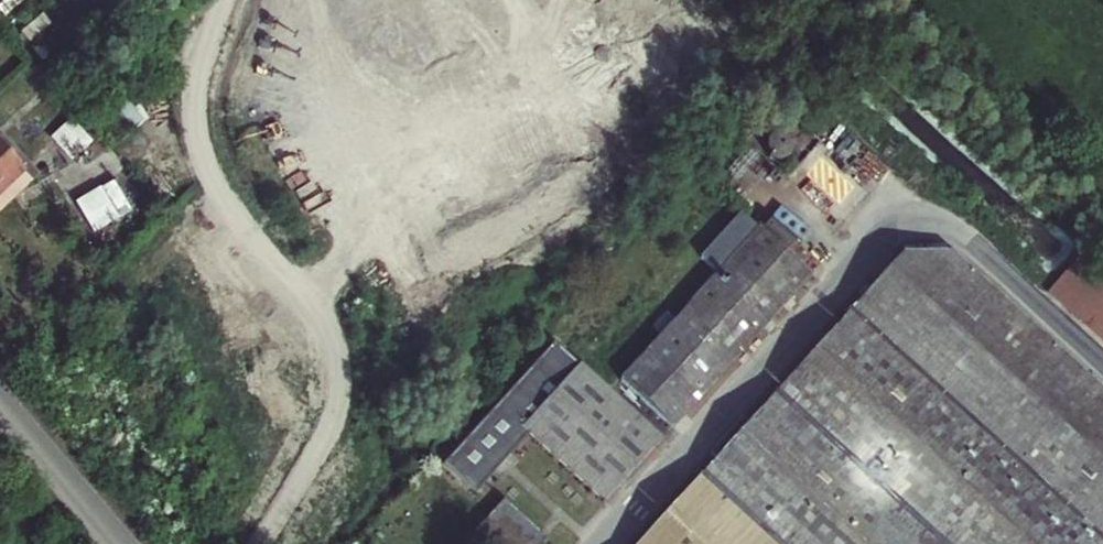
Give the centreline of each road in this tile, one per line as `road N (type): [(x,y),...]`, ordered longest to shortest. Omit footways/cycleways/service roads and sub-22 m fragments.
road 1 (track): [(260,543),(325,436),(339,380),(323,319),(220,189),(204,156),(195,92),(221,0)]
road 2 (residential): [(118,543),(0,407)]

